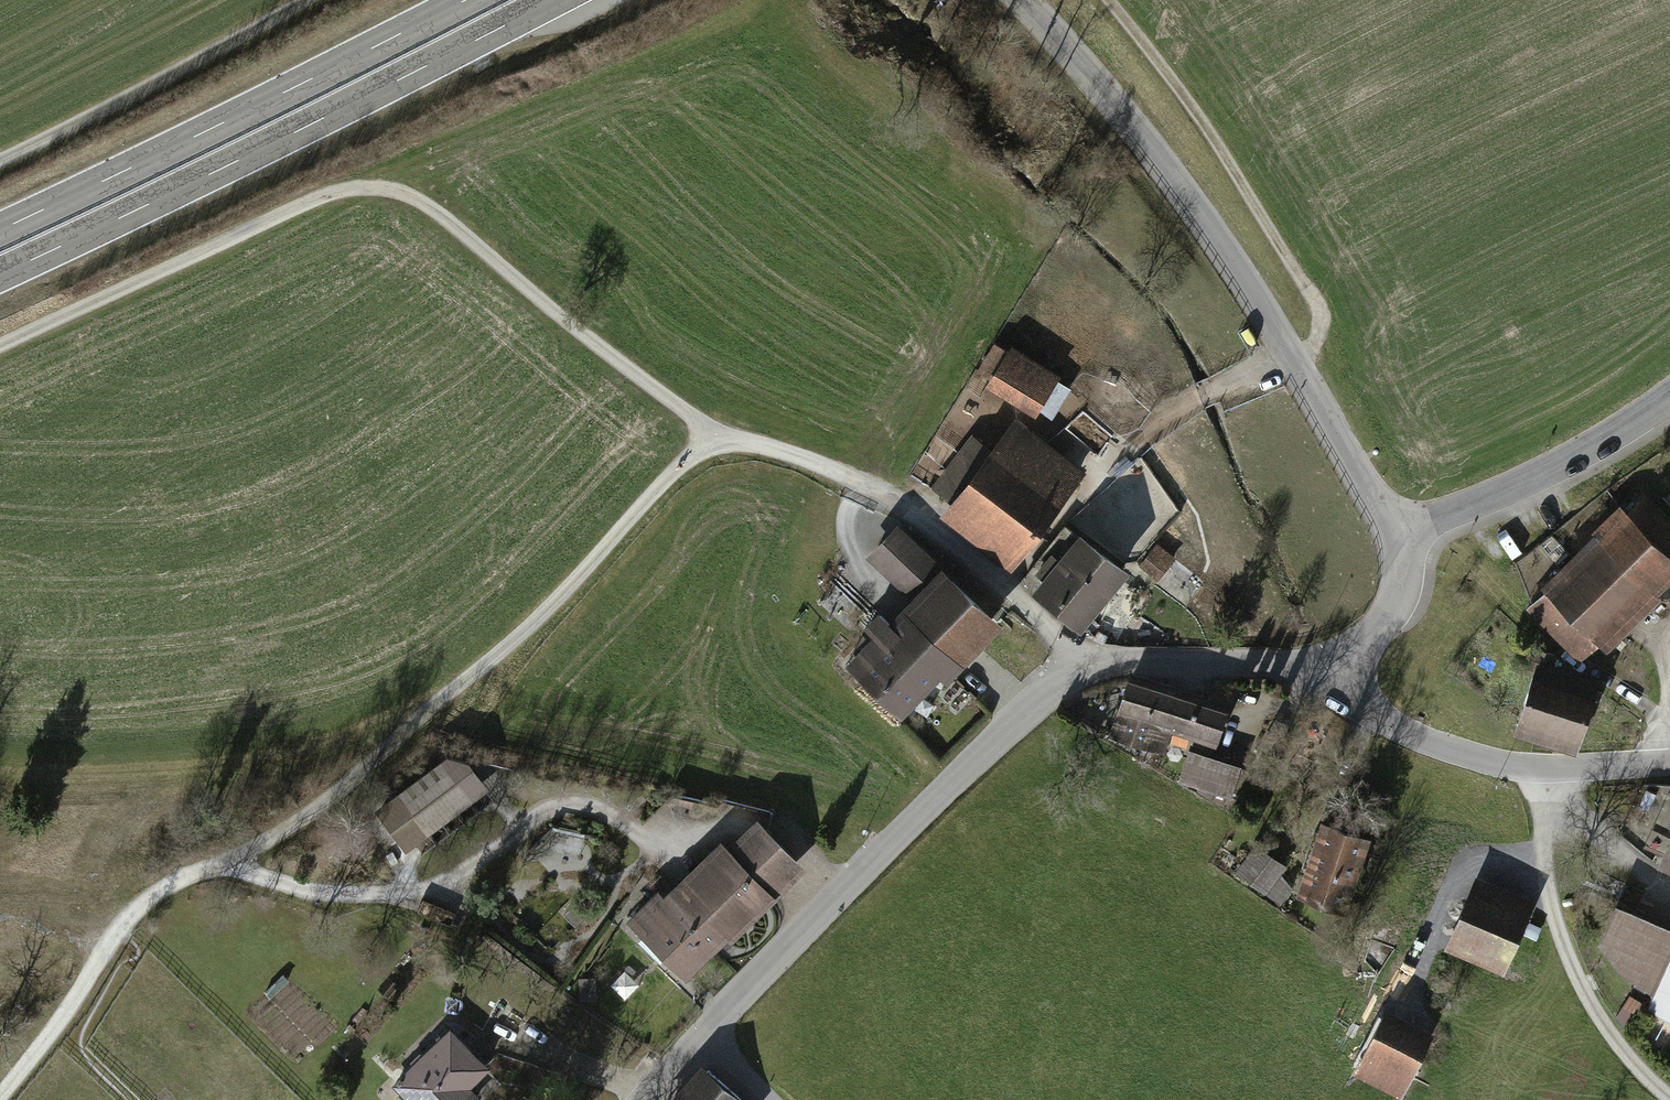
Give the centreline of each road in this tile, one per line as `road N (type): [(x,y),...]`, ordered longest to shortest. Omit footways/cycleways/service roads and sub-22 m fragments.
road 1 (track): [(0,345),(315,199),(363,187),(395,192),(436,213),(709,433),(830,468),(910,510),(1052,629),(1085,672)]
road 2 (track): [(0,1097),(132,913),(315,808),(505,650),(709,433)]
road 3 (unclassified): [(643,1099),(918,816),(1055,688),(1127,661),(1355,663)]
road 4 (unclassified): [(1396,537),(1188,198),(1021,0)]
road 5 (trunk): [(0,275),(555,0)]
road 6 (trunk): [(466,0),(0,230)]
road 7 (track): [(230,858),(268,880),(313,891),(419,892),(449,880),(541,813),(575,806),(612,816),(677,864)]
road 8 (track): [(1109,0),(1196,110),(1314,296),(1318,332),(1294,362)]
road 9 (track): [(1289,354),(1144,430),(1002,587)]
road 10 (track): [(1535,766),(1546,878),(1564,944),(1609,1032),(1669,1099)]
road 11 (unclassified): [(1355,663),(1361,698),(1378,715),(1471,754),(1535,766),(1669,760)]
road 12 (track): [(306,0),(0,160)]
road 13 (unclassified): [(1396,537),(1572,458),(1669,397)]
road 14 (track): [(1535,766),(1595,844),(1669,885)]
road 15 (unclassified): [(1355,663),(1400,591),(1396,537)]
road 16 (track): [(861,482),(847,519),(850,547),(897,598)]

